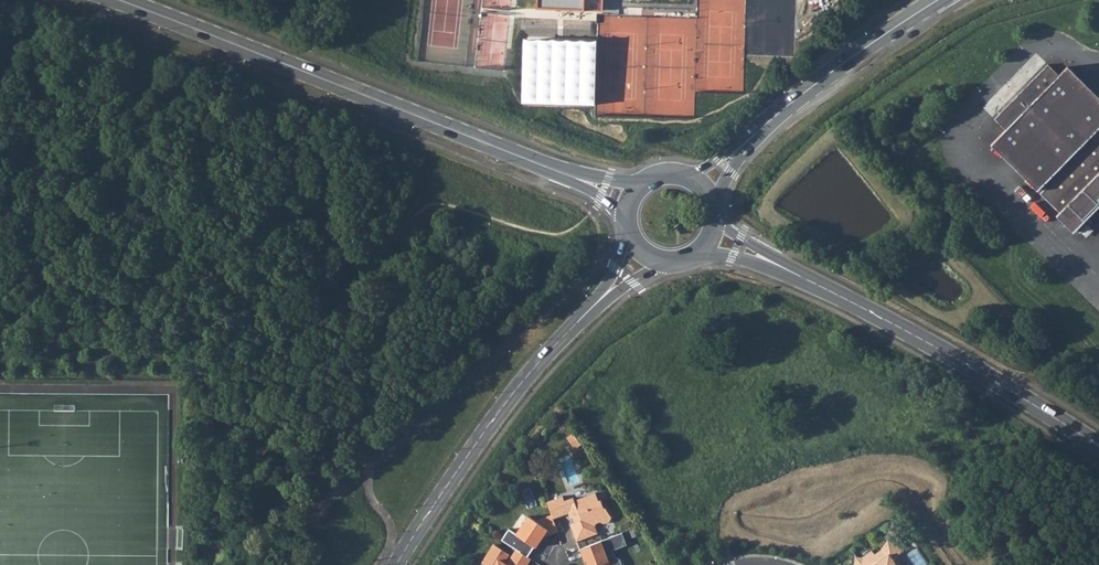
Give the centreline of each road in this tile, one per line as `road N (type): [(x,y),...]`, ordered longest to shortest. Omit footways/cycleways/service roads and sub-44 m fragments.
road 1 (secondary): [(628,197),(127,0)]
road 2 (secondary): [(1098,444),(964,363),(721,240)]
road 3 (residential): [(396,564),(523,383),(624,275),(646,263)]
road 4 (secondary): [(941,0),(803,95),(708,181)]

